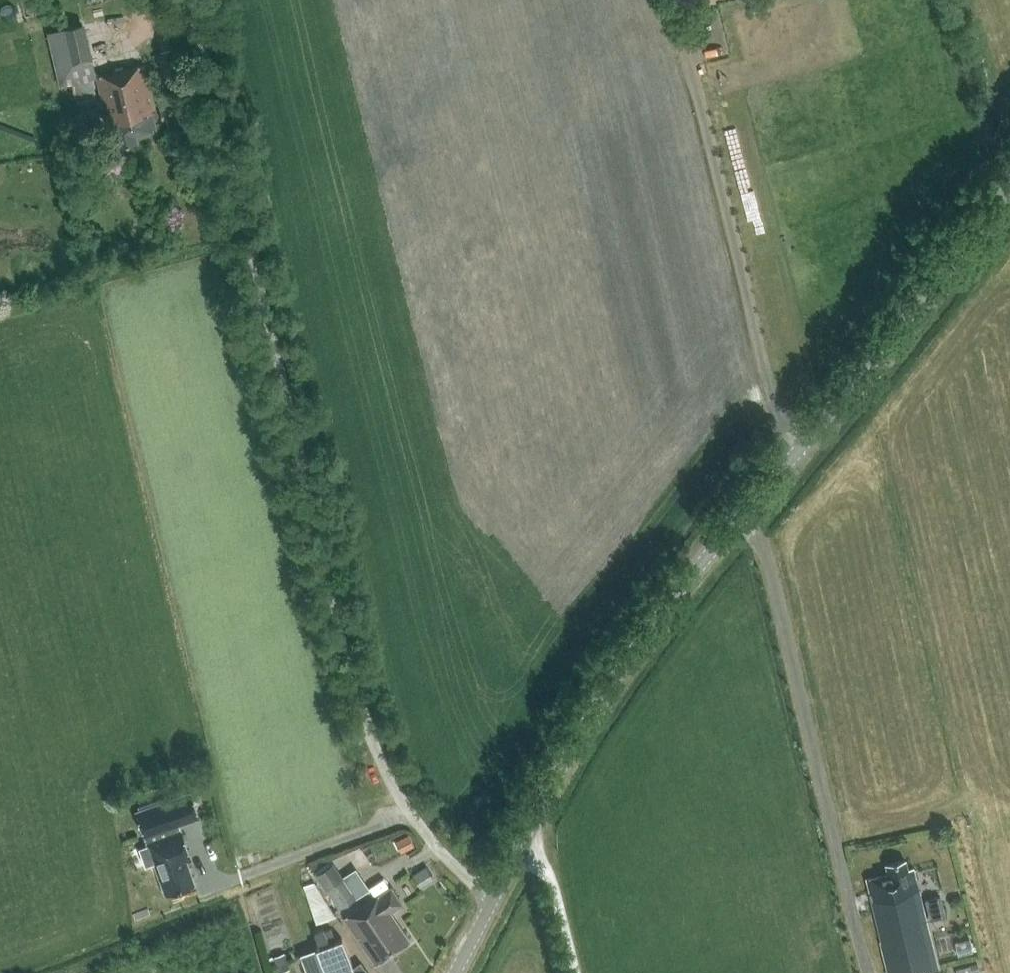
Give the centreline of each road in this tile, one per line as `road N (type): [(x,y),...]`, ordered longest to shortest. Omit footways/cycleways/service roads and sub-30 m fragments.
road 1 (unclassified): [(493,903),(445,855),(380,762),(187,20)]
road 2 (tertiary): [(493,903),(617,678),(681,589),(1009,188)]
road 3 (track): [(741,519),(767,555),(868,972)]
road 4 (track): [(805,443),(774,399),(670,0)]

